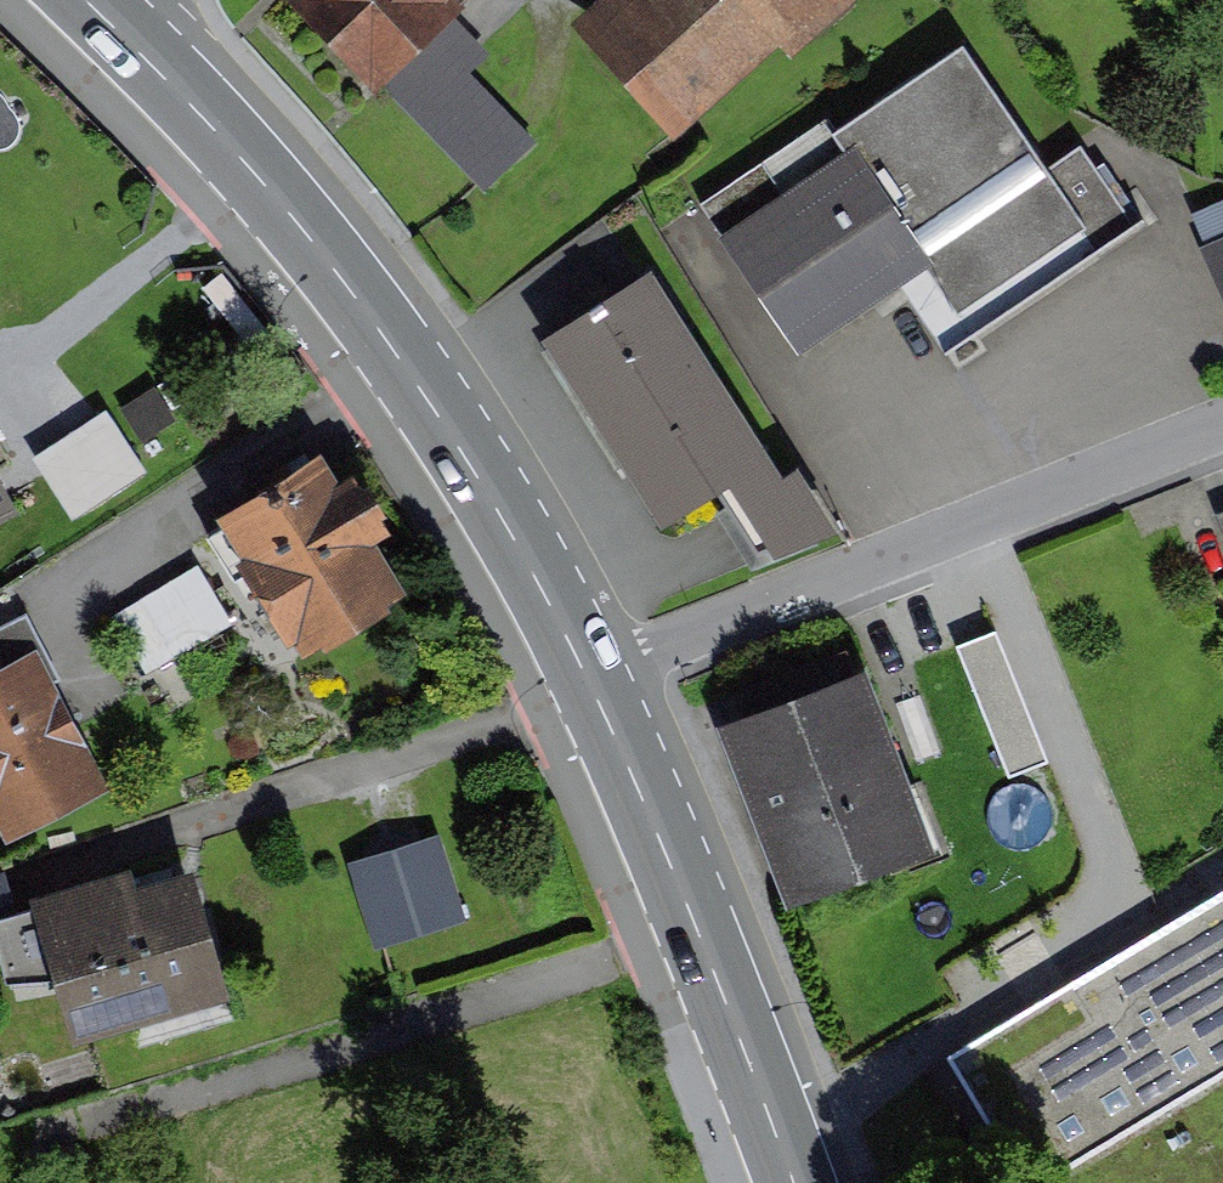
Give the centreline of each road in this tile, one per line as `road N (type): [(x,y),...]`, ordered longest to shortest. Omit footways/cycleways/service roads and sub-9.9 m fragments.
road 1 (primary): [(605,674),(508,498),(336,250),(95,0)]
road 2 (residential): [(605,674),(1222,428)]
road 3 (primary): [(811,1182),(605,674)]

